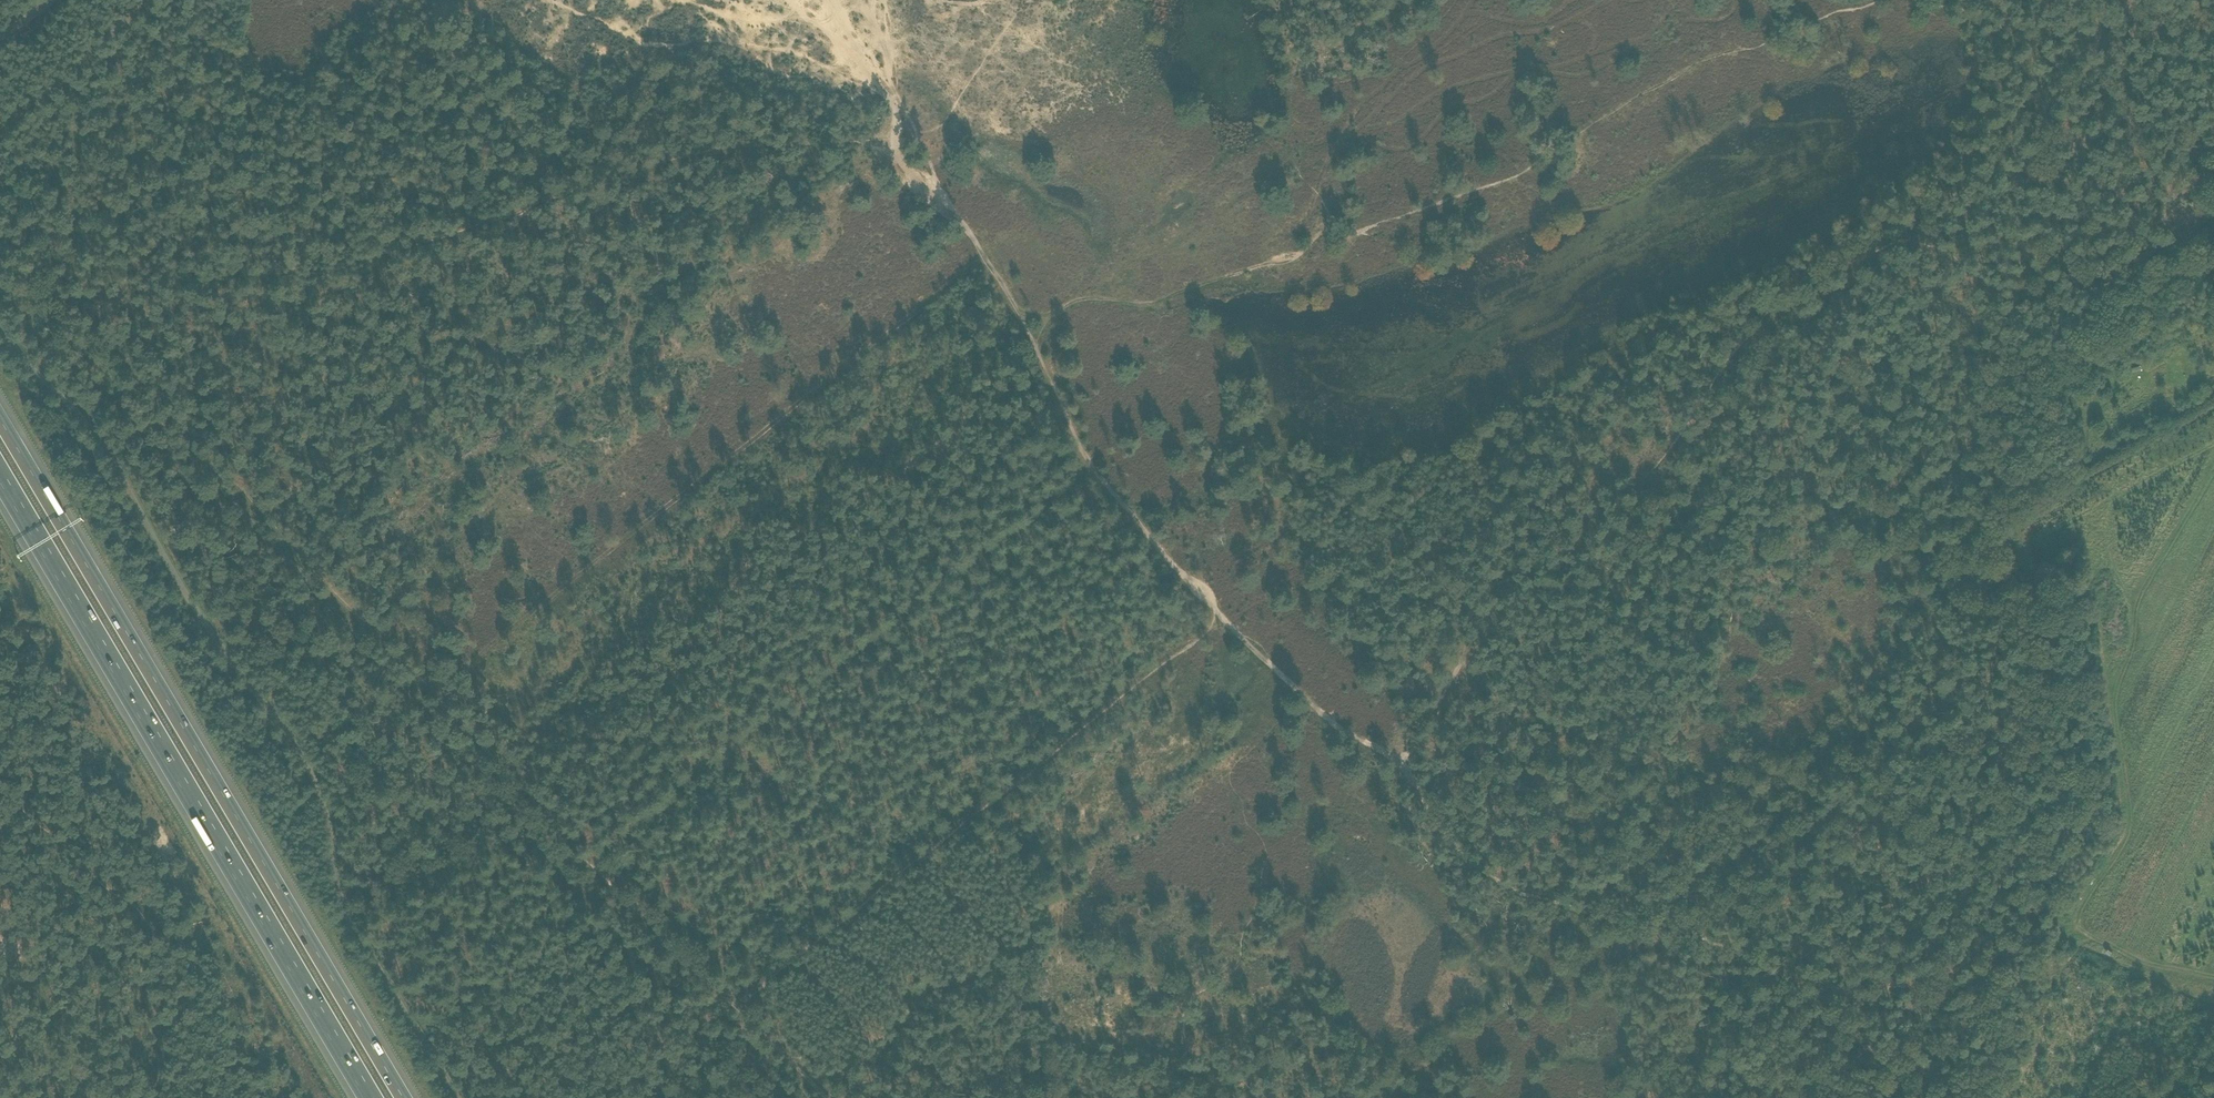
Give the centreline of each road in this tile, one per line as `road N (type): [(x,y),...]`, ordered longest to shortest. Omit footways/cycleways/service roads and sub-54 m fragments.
road 1 (track): [(734,1004),(0,248)]
road 2 (motorway): [(404,1097),(0,418)]
road 3 (track): [(1989,321),(1997,489),(2029,663),(2005,802),(2004,880),(1987,940),(1996,998),(1983,1097)]
road 4 (motorway): [(0,474),(371,1097)]
road 5 (track): [(431,693),(986,257)]
road 6 (track): [(1403,767),(1491,864),(1557,891),(1623,897),(1744,942),(1792,968),(1825,1020),(1859,1048),(1959,1097)]
road 7 (track): [(1221,617),(734,1004)]
road 8 (track): [(1221,617),(1087,457),(986,257),(893,147)]
road 9 (track): [(149,1097),(161,1057),(138,971),(154,932),(0,780)]
road 10 (track): [(2213,213),(2141,257),(1989,321)]
road 11 (track): [(1403,767),(1340,729),(1221,617)]
road 12 (unclassified): [(0,136),(149,0)]
road 13 (track): [(893,147),(895,106),(871,54),(870,0)]
road 14 (track): [(822,1097),(734,1004)]

